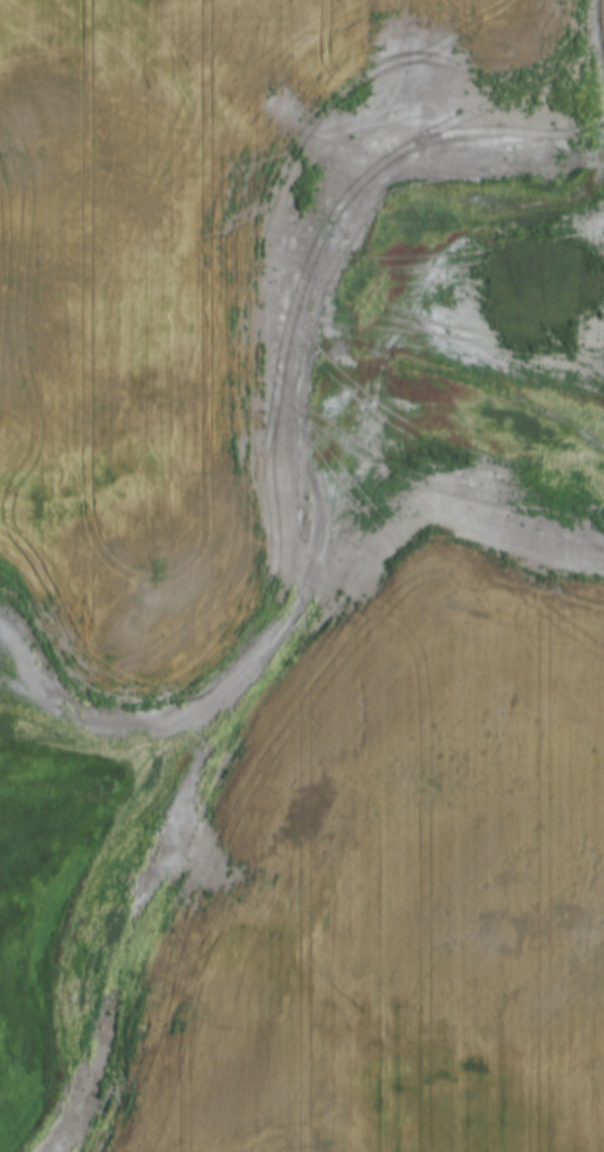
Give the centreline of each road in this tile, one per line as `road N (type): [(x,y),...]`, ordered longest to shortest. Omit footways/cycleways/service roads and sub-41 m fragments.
road 1 (track): [(54,1151),(73,1088),(57,976),(67,926),(144,798),(325,542),(373,501),(428,477),(527,466),(603,471)]

